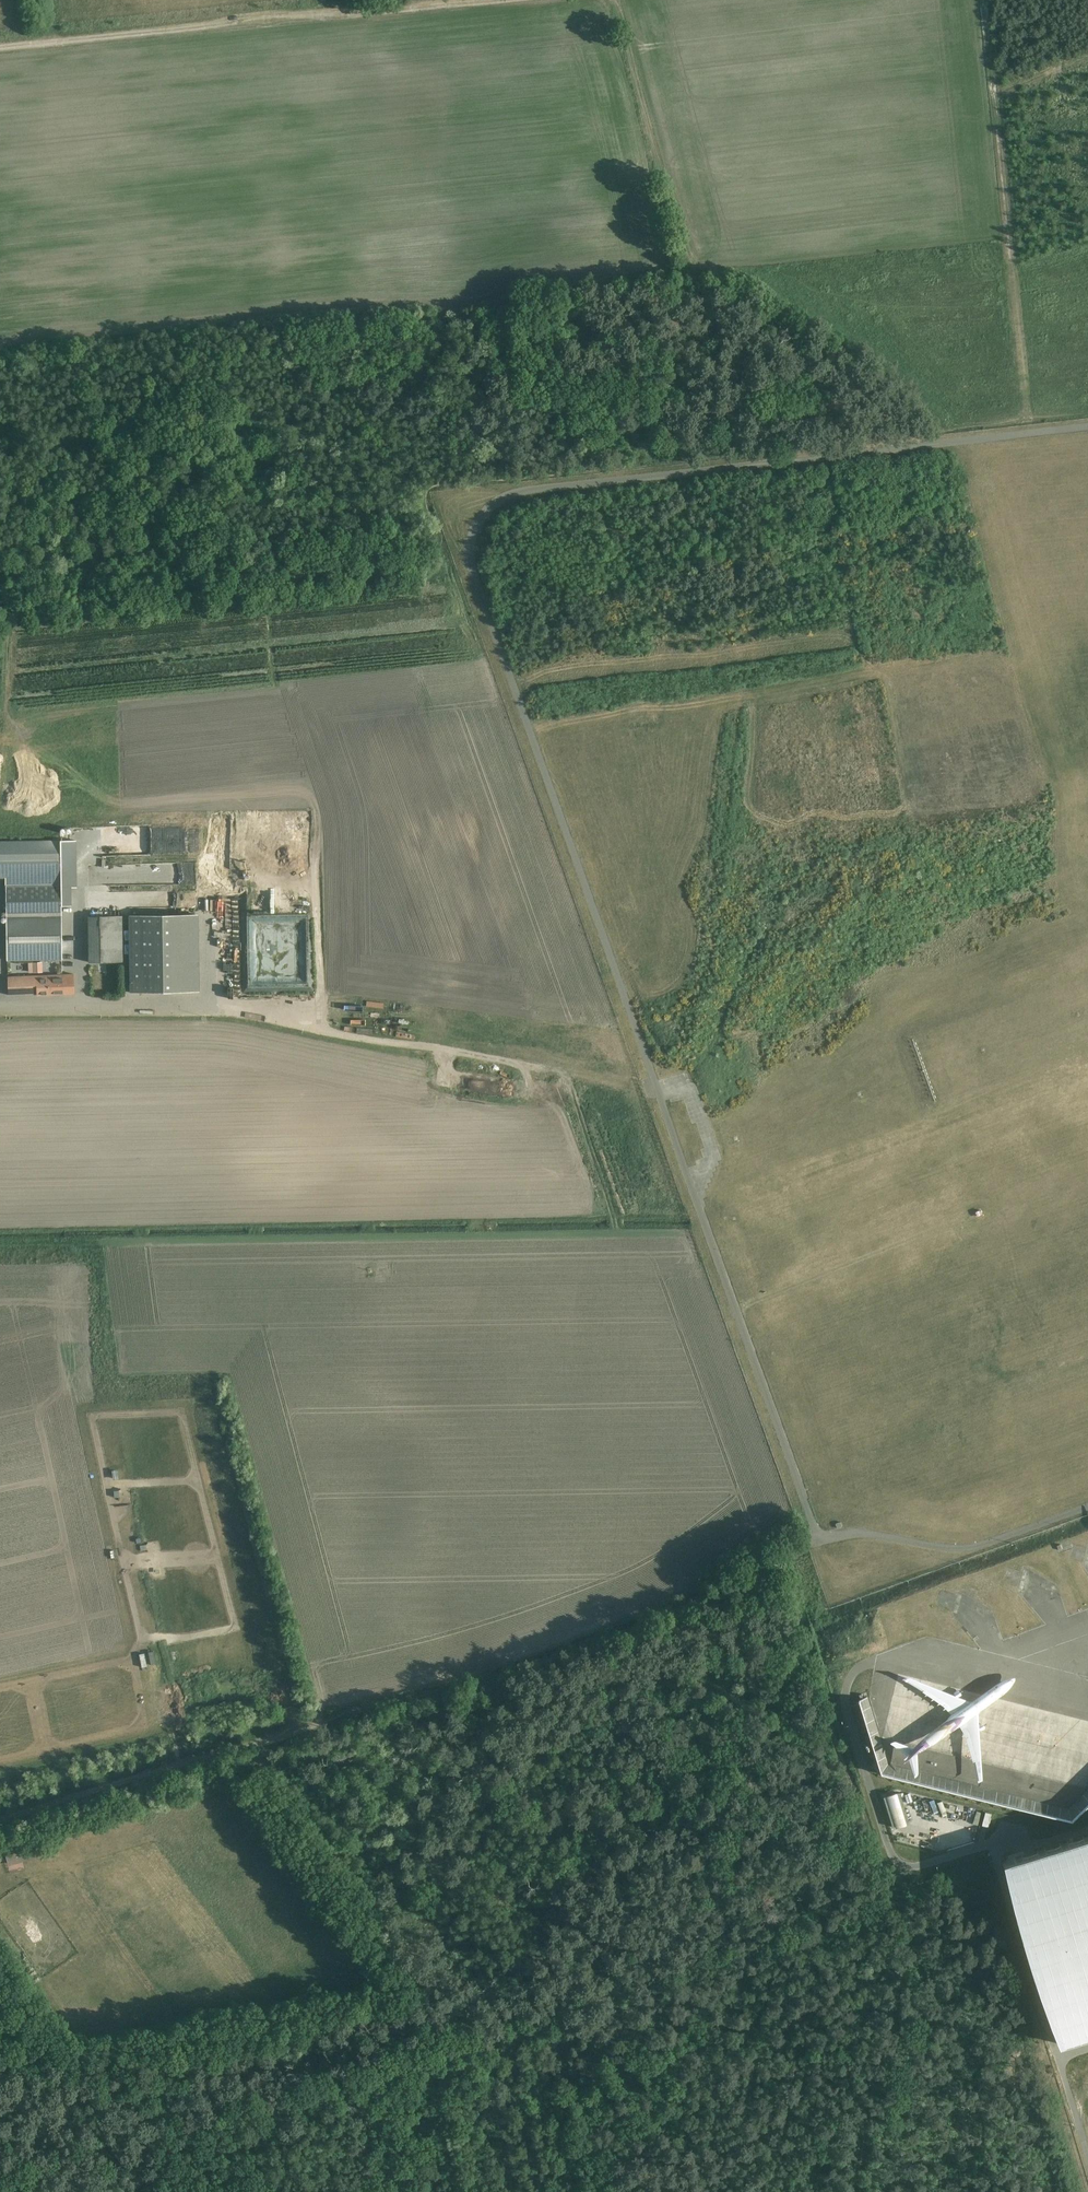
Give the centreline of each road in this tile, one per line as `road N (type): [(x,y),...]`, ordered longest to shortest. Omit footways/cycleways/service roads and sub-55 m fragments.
road 1 (track): [(784,1558),(695,1601),(453,1686),(0,1822)]
road 2 (track): [(525,0),(0,50)]

